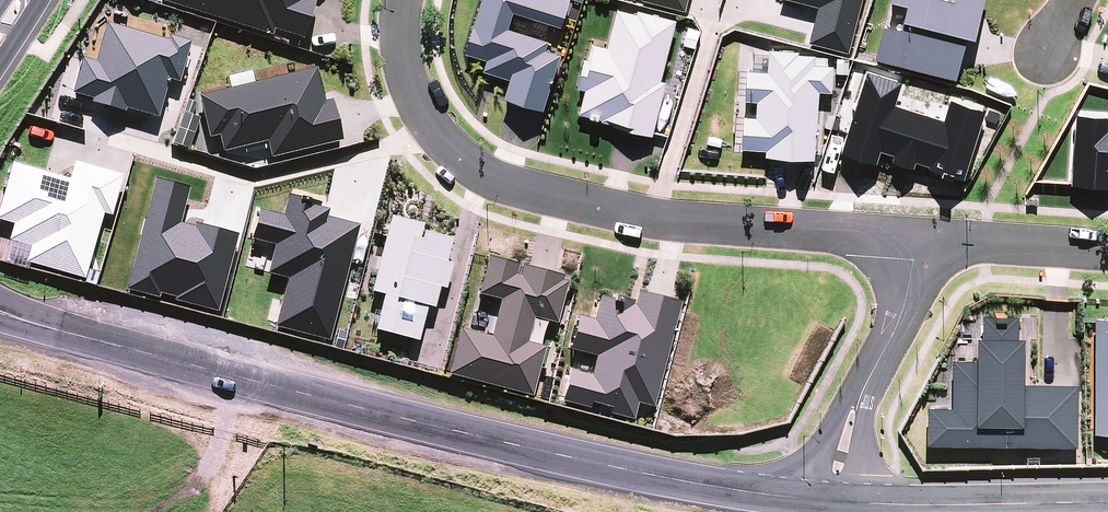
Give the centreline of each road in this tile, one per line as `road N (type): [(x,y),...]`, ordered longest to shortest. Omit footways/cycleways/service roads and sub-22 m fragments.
road 1 (unclassified): [(809,499),(521,448),(0,313)]
road 2 (residential): [(916,237),(643,219),(498,184),(435,133),(413,99),(404,62),(404,0)]
road 3 (unclassified): [(1107,500),(860,503)]
road 4 (residential): [(1107,250),(916,237)]
road 5 (residential): [(868,381),(899,322),(916,237)]
road 6 (residential): [(809,499),(840,409),(868,381)]
road 7 (residential): [(868,381),(860,503)]

